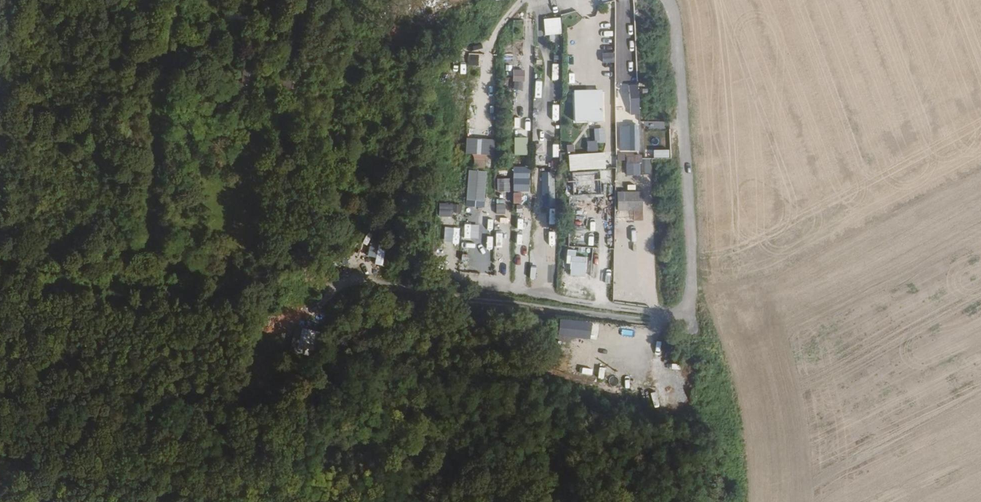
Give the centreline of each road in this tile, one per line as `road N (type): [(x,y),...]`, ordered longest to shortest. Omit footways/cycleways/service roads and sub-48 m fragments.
road 1 (track): [(686,321),(725,501)]

